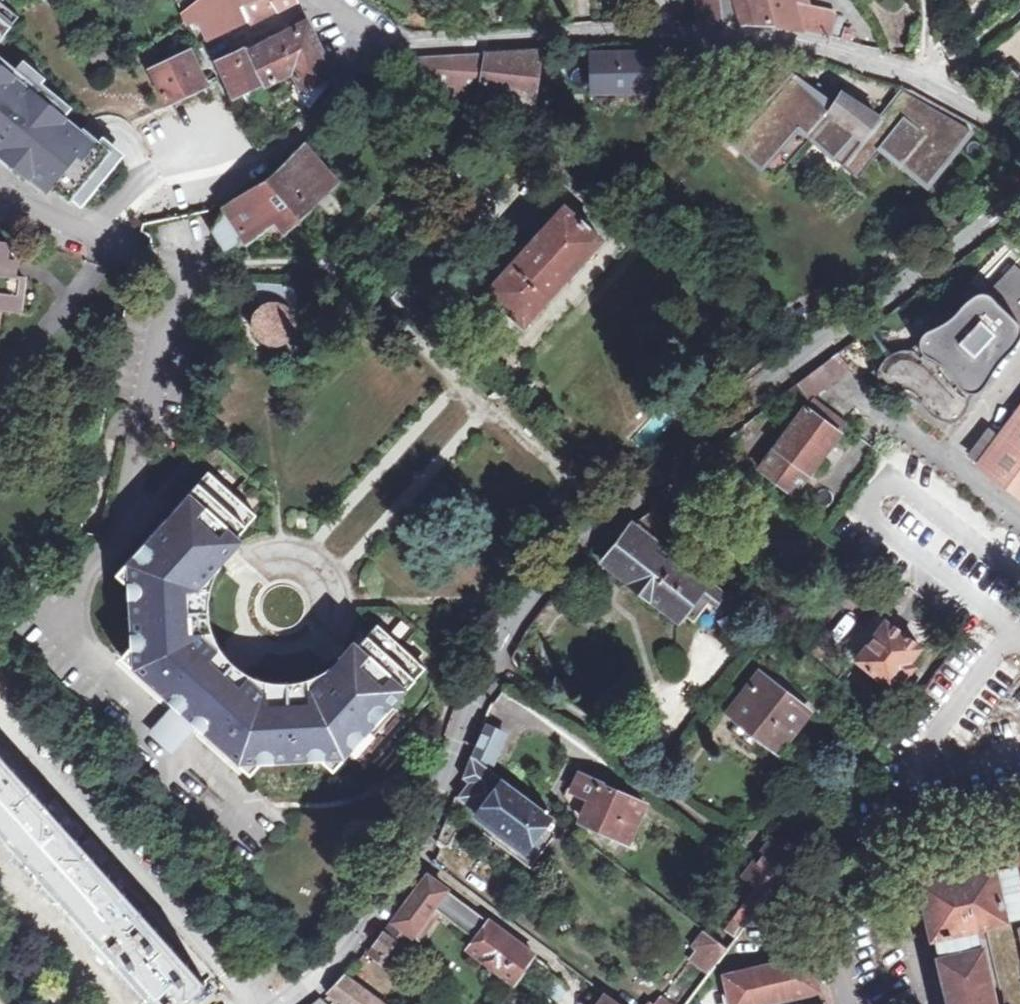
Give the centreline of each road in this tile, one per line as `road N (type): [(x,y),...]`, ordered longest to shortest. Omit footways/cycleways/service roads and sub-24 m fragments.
road 1 (residential): [(285,1003),(318,979),(393,885),(499,635),(563,557),(1019,182)]
road 2 (residential): [(1019,132),(923,81),(797,43),(712,29),(383,37),(326,0)]

